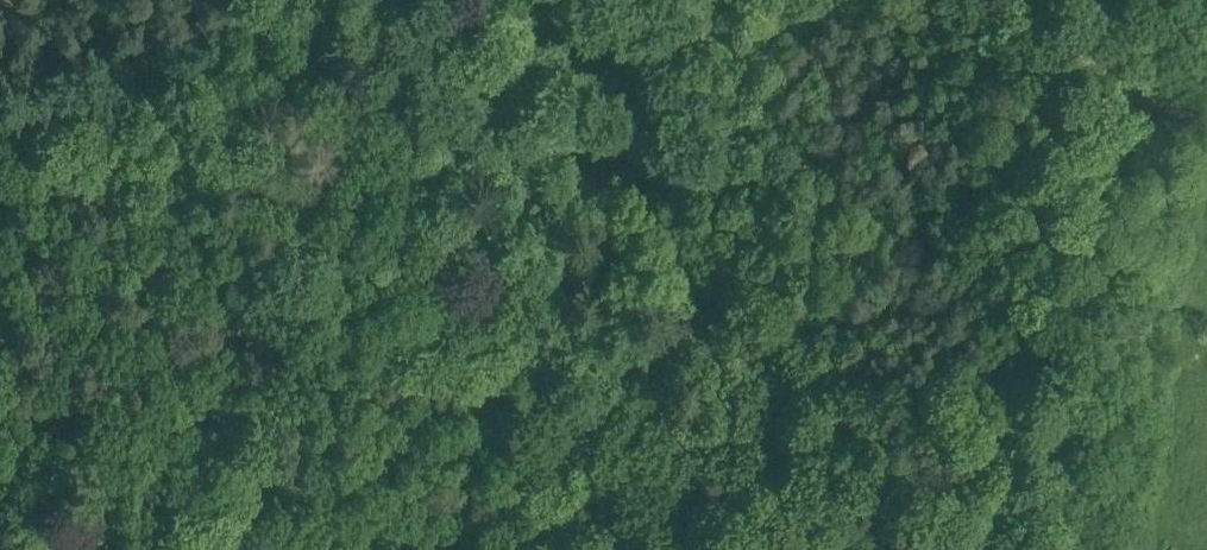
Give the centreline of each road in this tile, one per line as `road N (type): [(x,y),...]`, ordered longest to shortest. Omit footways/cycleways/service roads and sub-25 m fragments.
road 1 (unclassified): [(1076,549),(1109,210),(1129,100),(1164,0)]

